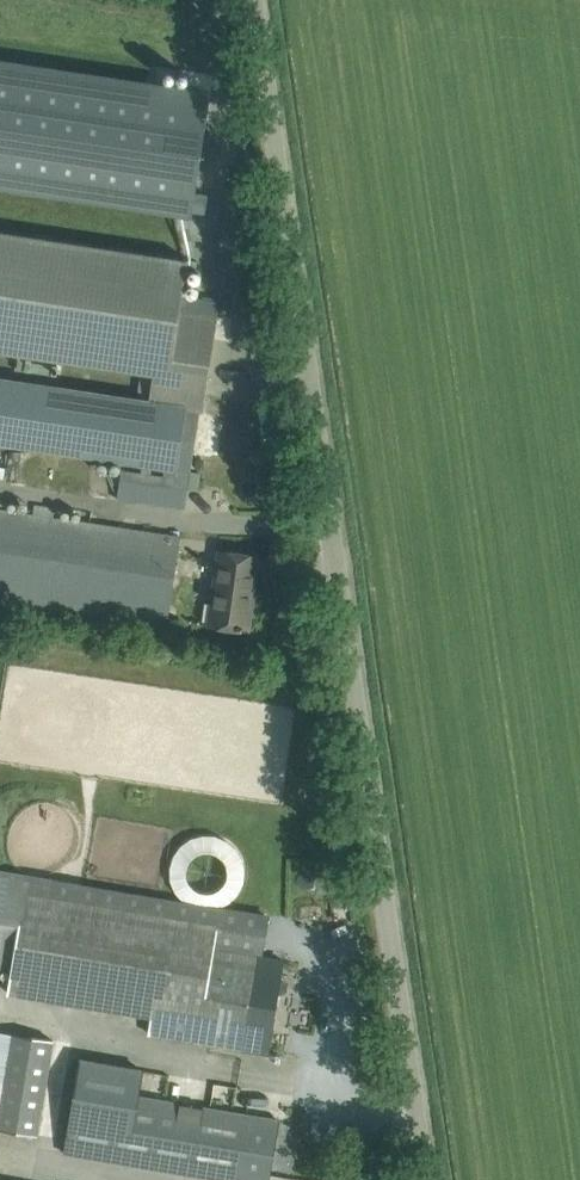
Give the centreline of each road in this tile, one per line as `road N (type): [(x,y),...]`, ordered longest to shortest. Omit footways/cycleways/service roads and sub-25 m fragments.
road 1 (tertiary): [(427,1179),(255,0)]

